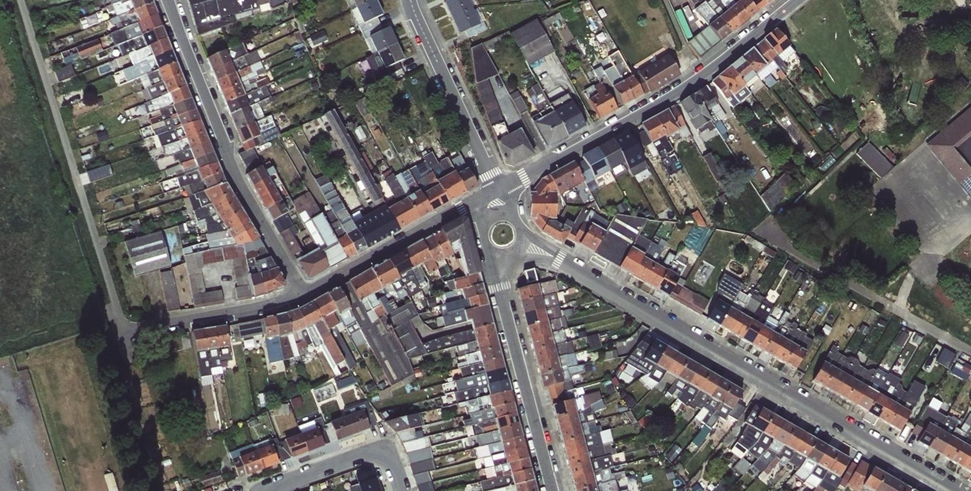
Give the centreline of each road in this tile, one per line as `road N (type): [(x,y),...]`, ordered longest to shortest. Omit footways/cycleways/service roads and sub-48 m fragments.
road 1 (residential): [(19,0),(119,318),(139,325),(208,316),(302,294)]
road 2 (residential): [(956,490),(523,232)]
road 3 (residential): [(507,188),(663,96),(791,0)]
road 4 (residential): [(302,294),(233,176),(167,0)]
road 5 (residential): [(553,490),(488,249)]
road 6 (residential): [(498,195),(411,0)]
road 7 (residential): [(302,294),(483,201)]
road 8 (residential): [(260,490),(386,447),(402,490)]

